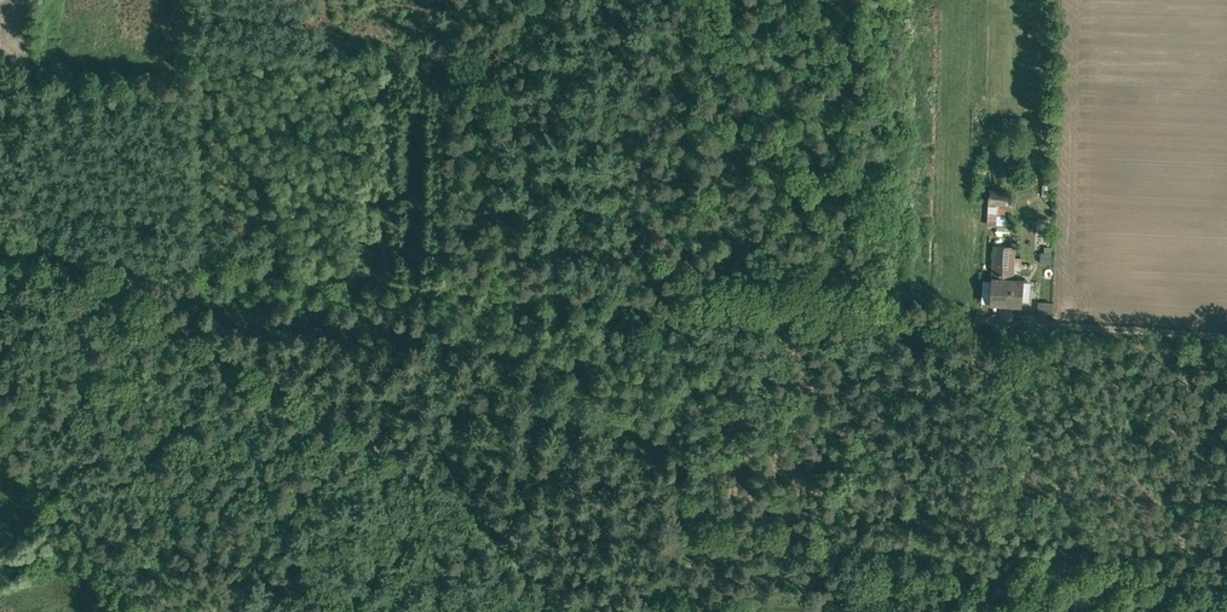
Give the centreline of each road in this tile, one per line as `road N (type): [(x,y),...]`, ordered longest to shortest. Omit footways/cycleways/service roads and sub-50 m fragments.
road 1 (unclassified): [(1226,333),(921,314)]

